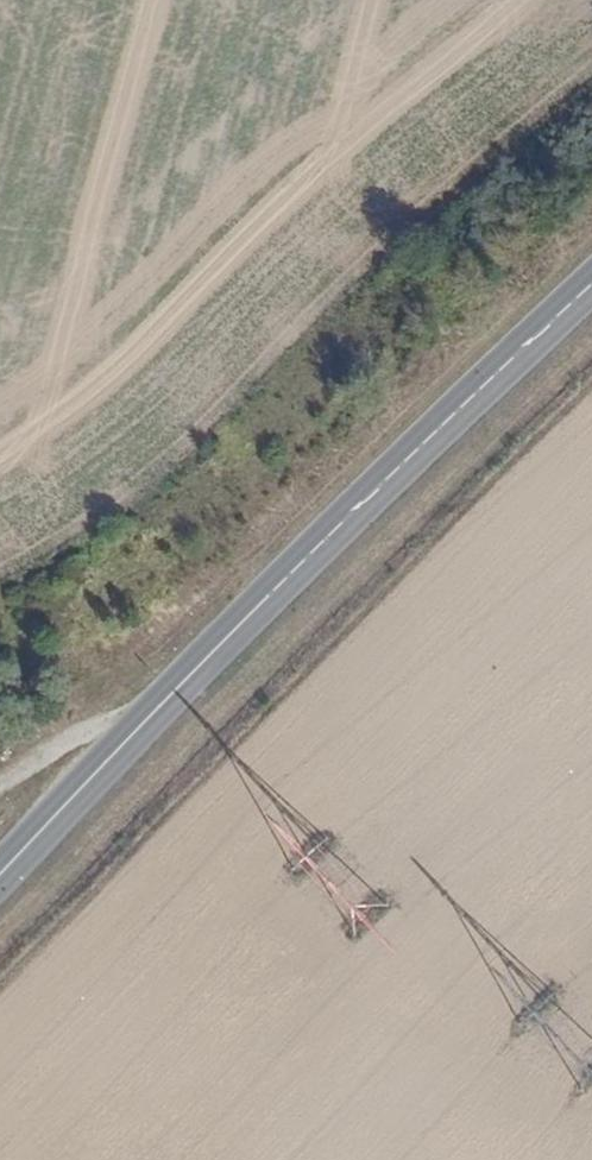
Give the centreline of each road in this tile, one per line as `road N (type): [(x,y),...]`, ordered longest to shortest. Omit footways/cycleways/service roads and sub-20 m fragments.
road 1 (secondary): [(591,286),(242,620),(0,874)]
road 2 (track): [(591,415),(474,508),(0,992)]

